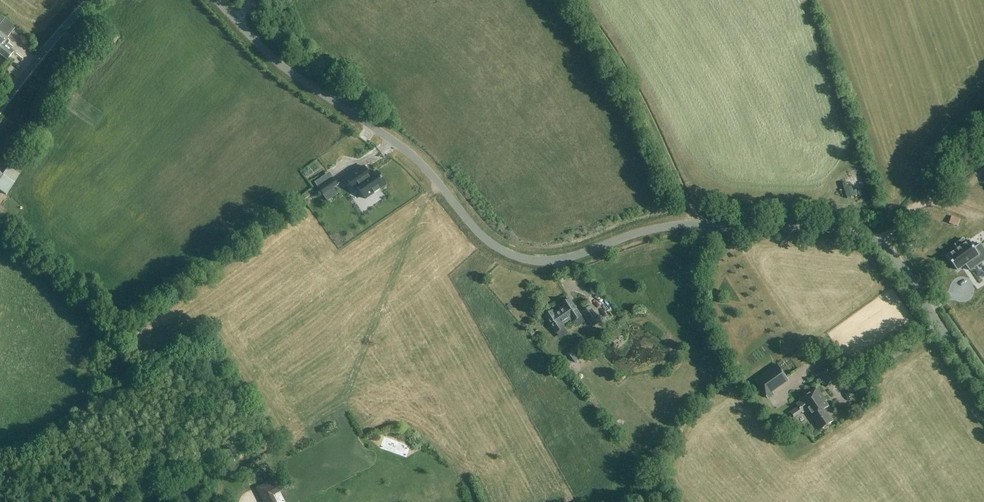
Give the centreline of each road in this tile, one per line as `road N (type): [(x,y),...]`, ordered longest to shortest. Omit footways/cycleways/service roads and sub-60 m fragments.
road 1 (unclassified): [(983,392),(894,257),(865,235),(684,225),(555,261),(505,253),(413,157),(282,67),(216,0)]
road 2 (track): [(878,242),(983,148)]
road 3 (unclassified): [(0,103),(89,0)]

